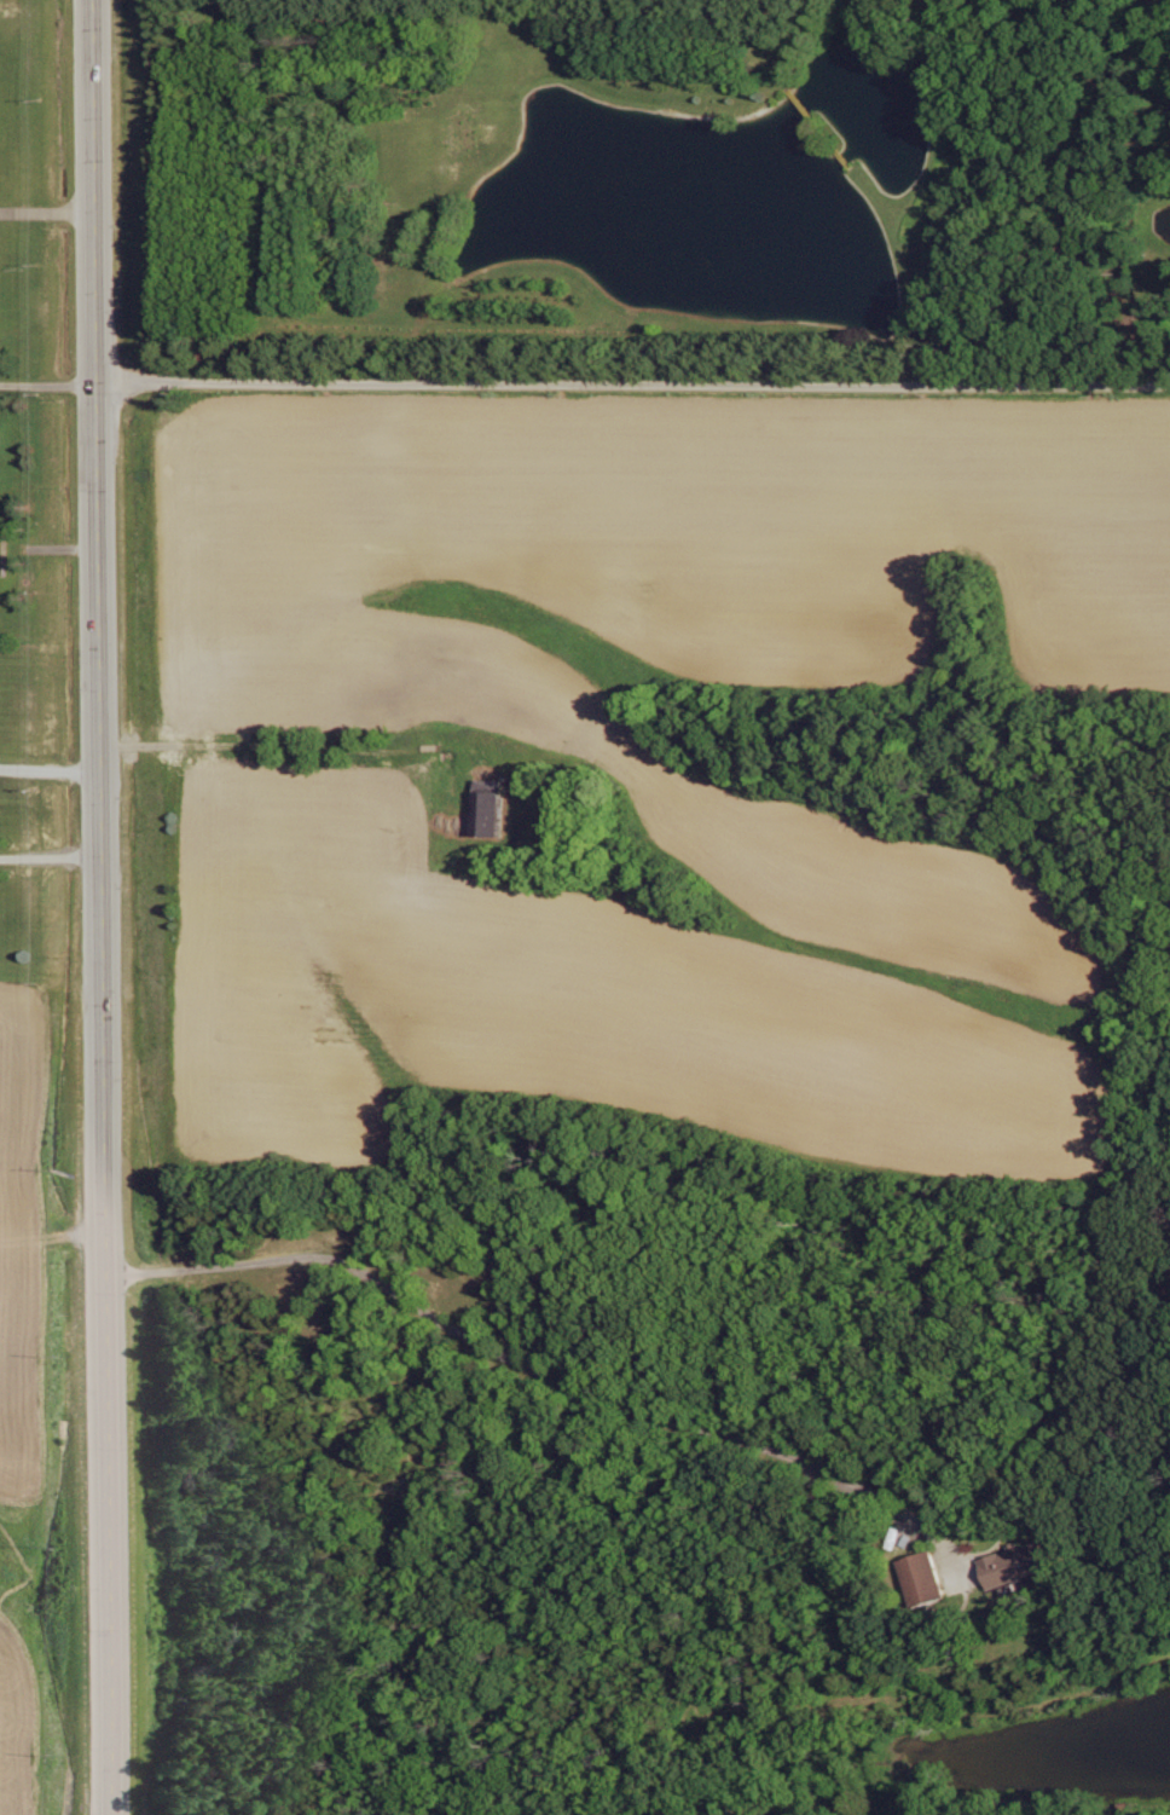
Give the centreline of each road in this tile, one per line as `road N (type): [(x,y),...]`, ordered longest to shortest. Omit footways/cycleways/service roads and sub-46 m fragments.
road 1 (secondary): [(91,0),(108,1814)]
road 2 (residential): [(95,383),(1169,382)]

